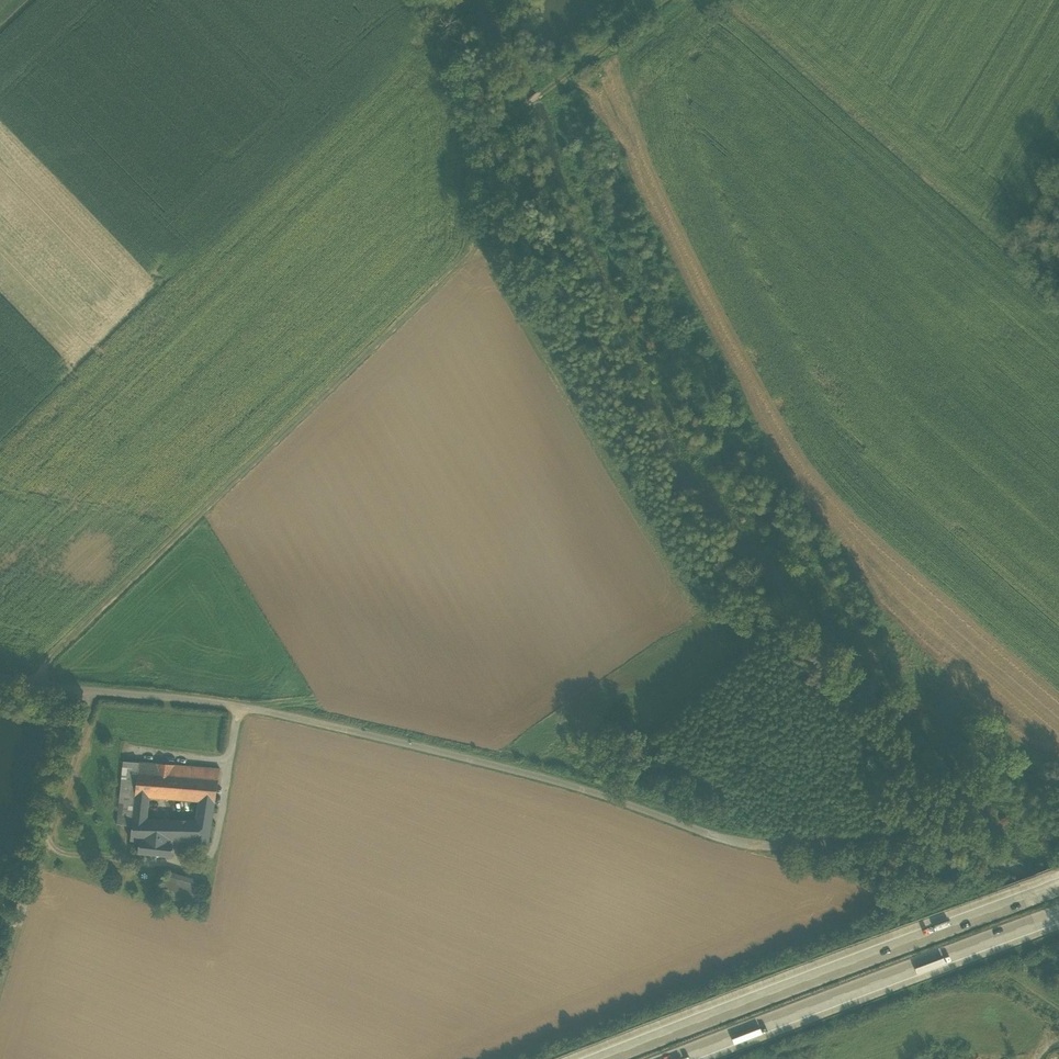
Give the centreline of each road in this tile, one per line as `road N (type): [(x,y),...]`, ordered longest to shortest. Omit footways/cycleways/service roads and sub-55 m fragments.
road 1 (unclassified): [(1058,893),(991,856),(948,845),(734,841),(568,786),(258,711),(56,689),(0,671)]
road 2 (motorway): [(1058,887),(603,1058)]
road 3 (motorway): [(671,1058),(1058,913)]

